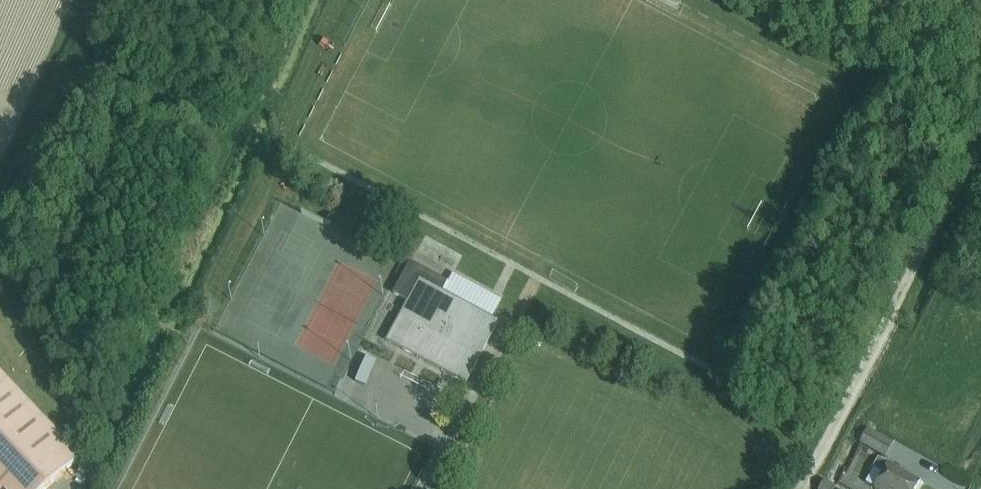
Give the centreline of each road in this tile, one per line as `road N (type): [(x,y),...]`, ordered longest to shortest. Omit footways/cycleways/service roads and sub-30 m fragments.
road 1 (track): [(802,488),(980,139)]

